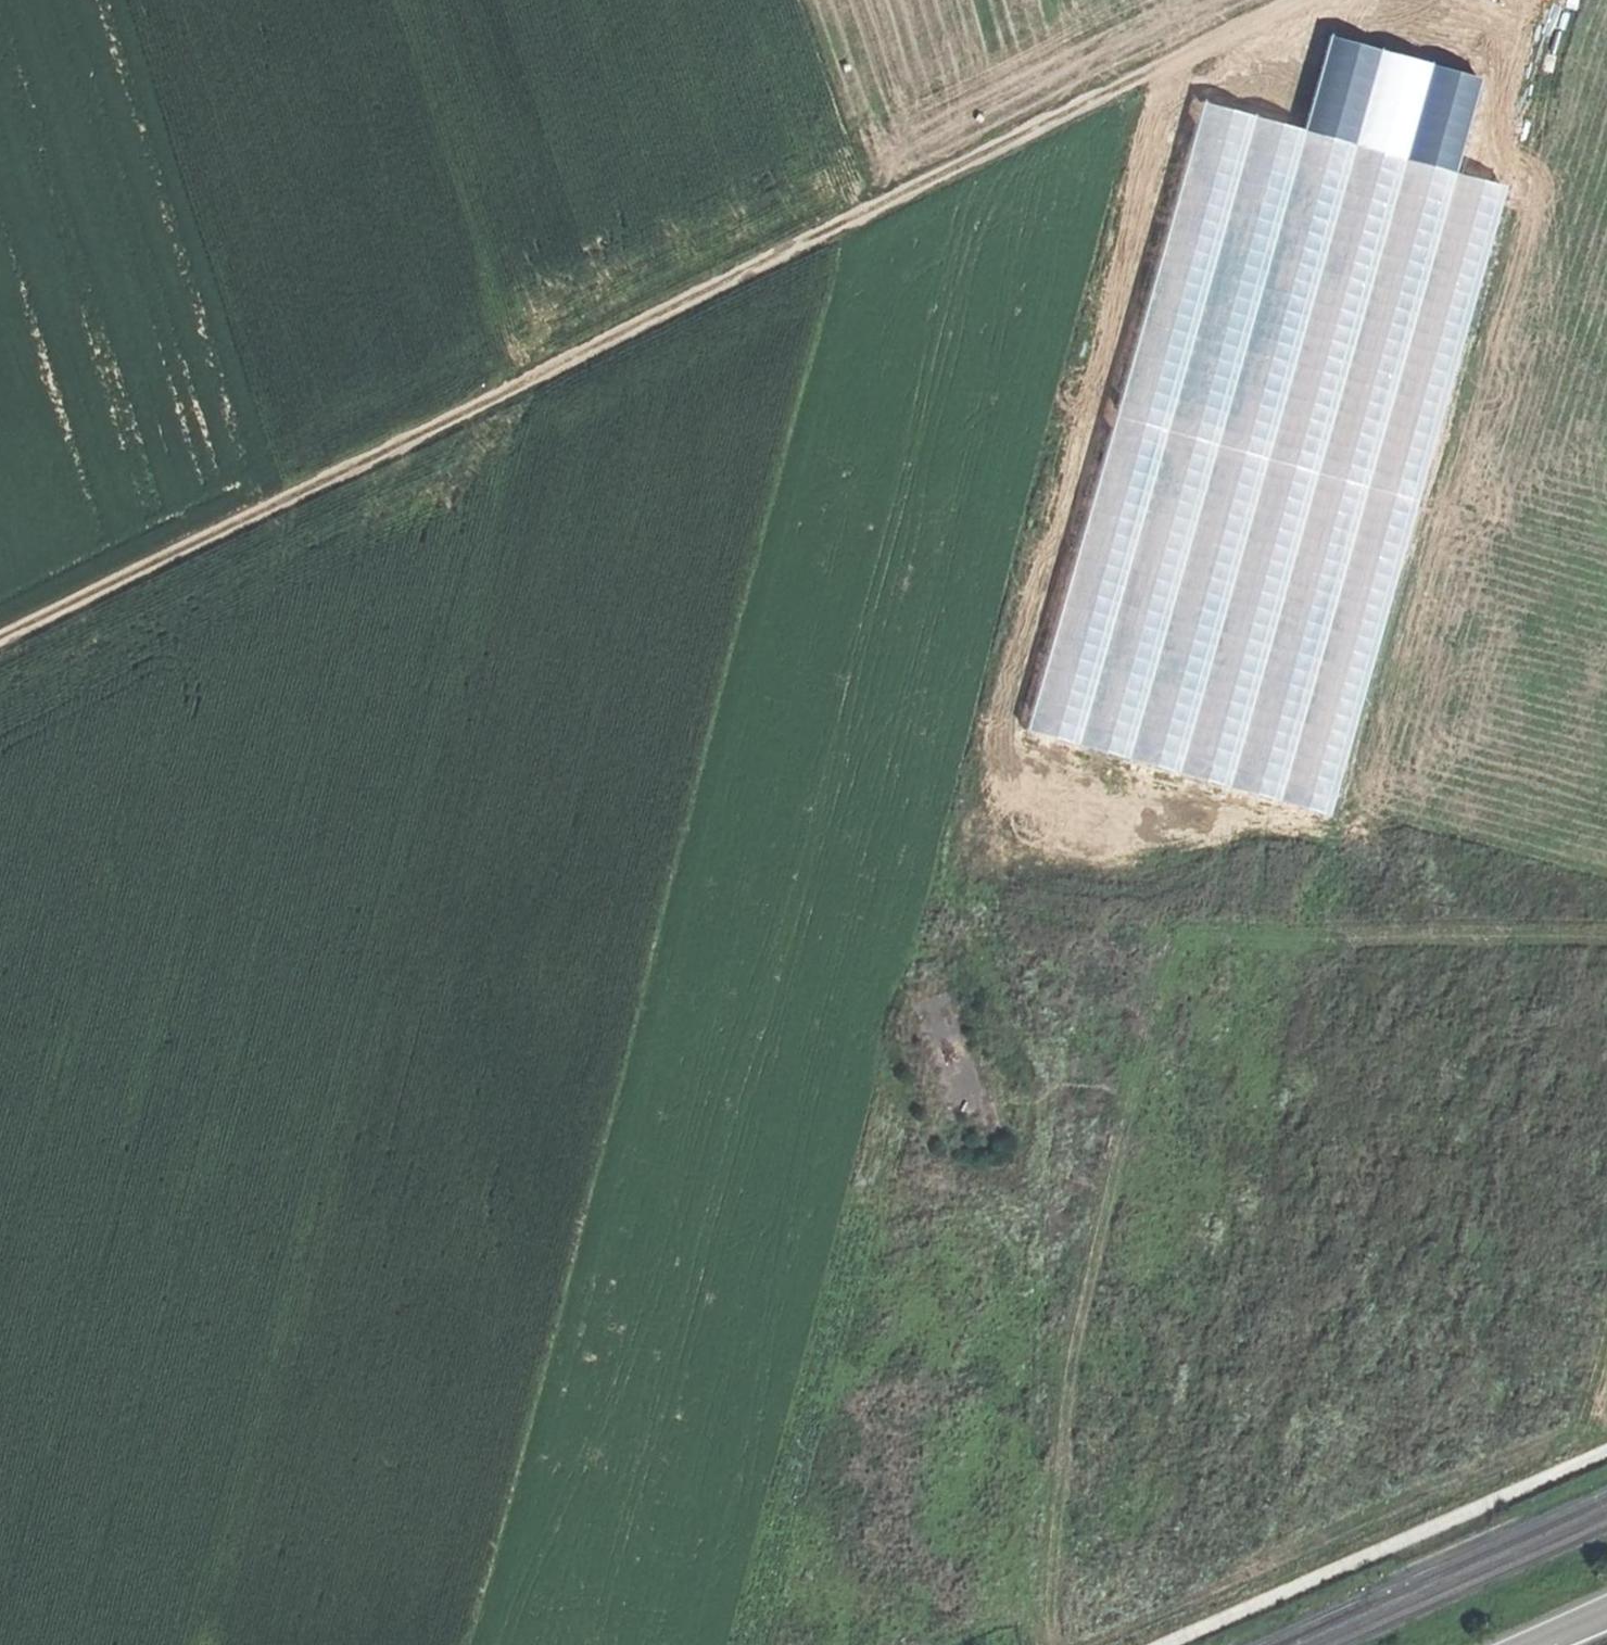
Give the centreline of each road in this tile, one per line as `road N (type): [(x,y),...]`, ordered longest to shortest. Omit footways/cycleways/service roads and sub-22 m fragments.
road 1 (track): [(0,640),(1298,0)]

